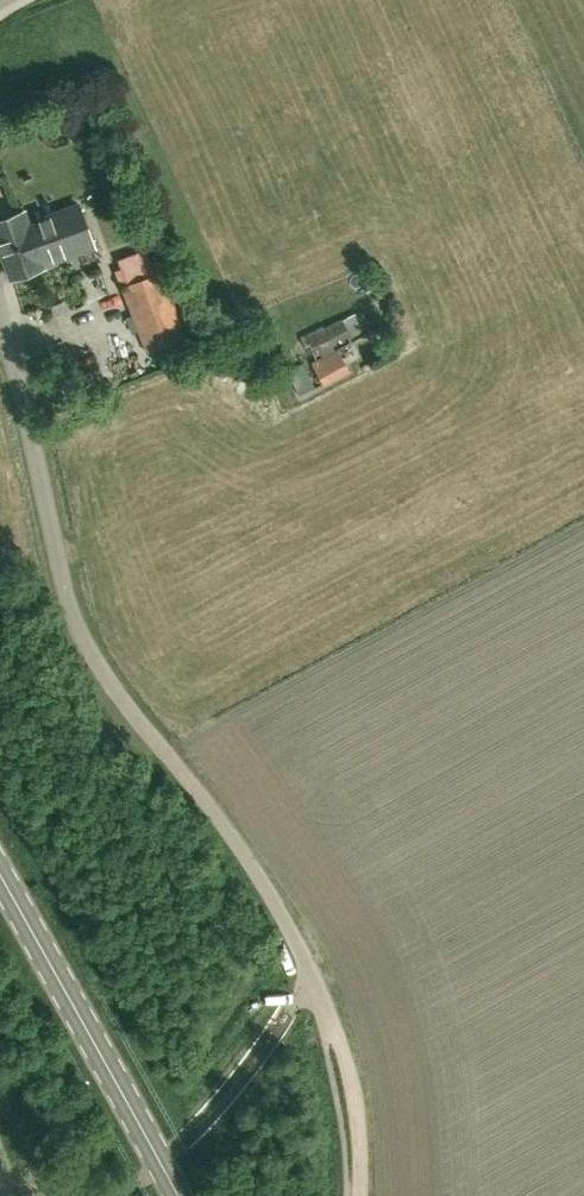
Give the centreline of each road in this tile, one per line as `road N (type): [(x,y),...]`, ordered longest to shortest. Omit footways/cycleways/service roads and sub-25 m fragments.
road 1 (unclassified): [(314,978),(257,878),(90,654),(61,578),(0,332)]
road 2 (secondary): [(194,1195),(0,855)]
road 3 (track): [(359,1195),(355,1091),(314,978)]

